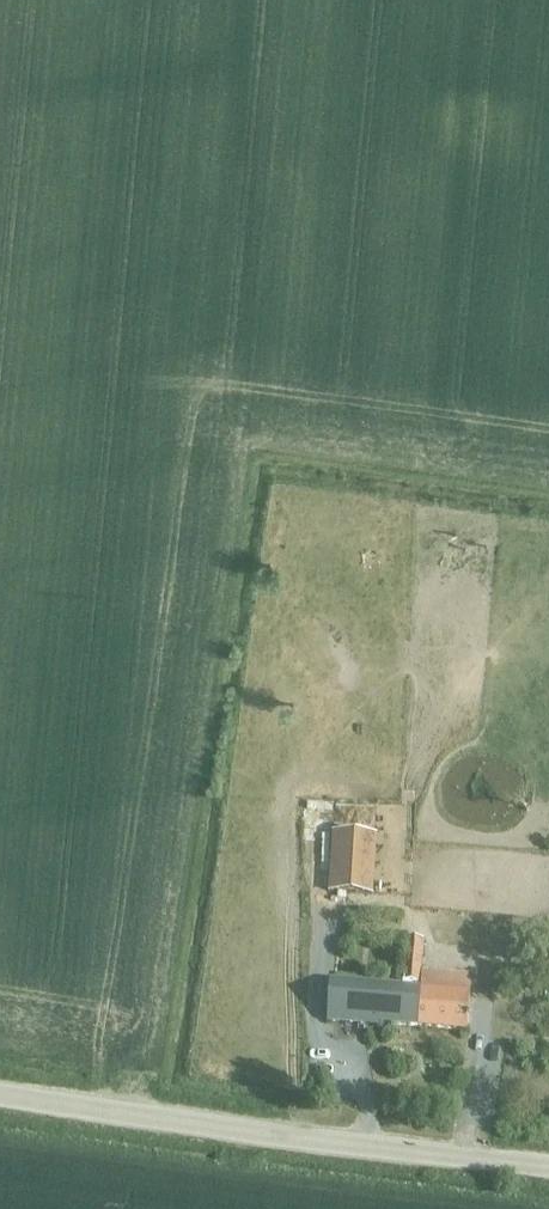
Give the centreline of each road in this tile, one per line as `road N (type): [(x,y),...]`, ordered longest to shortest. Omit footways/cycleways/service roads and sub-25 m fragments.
road 1 (unclassified): [(548,1167),(0,1096)]

